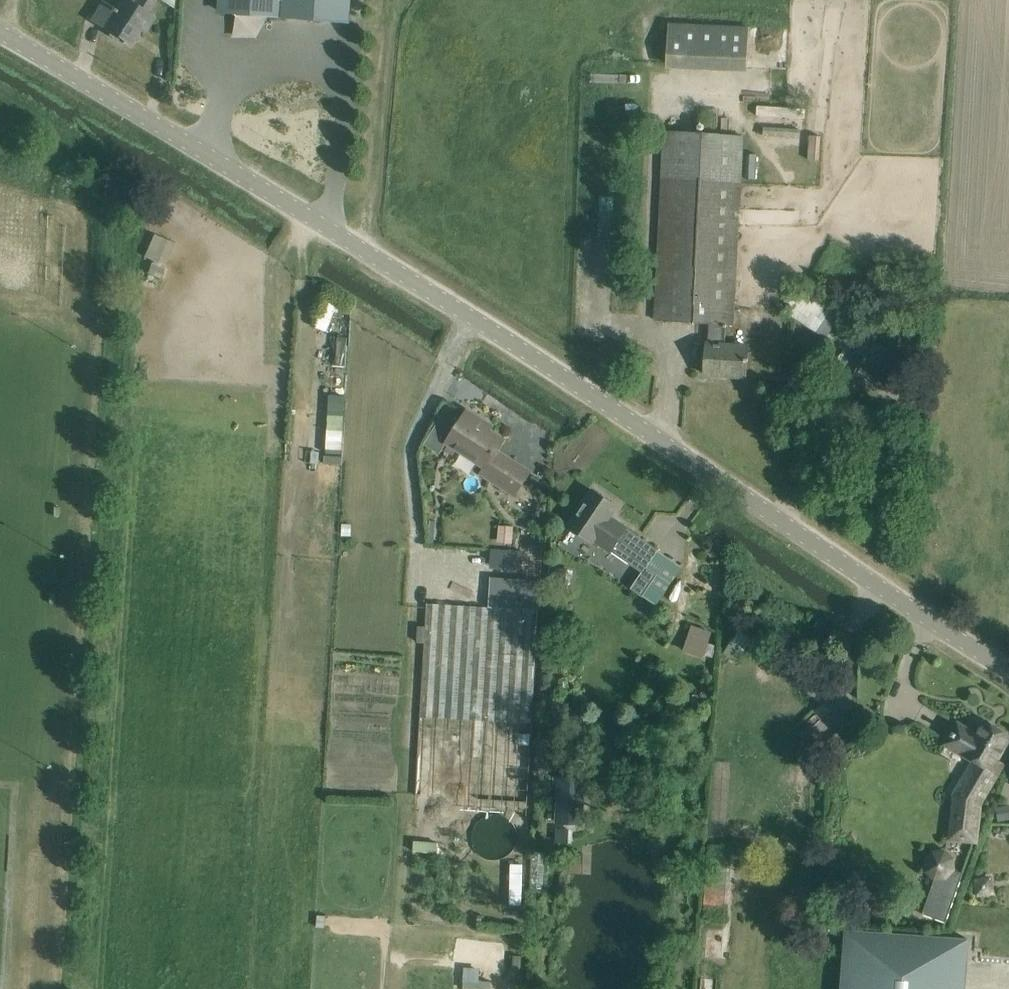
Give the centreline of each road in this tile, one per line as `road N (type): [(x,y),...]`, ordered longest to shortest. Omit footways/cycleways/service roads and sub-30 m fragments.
road 1 (unclassified): [(1008,669),(310,210),(0,31)]

